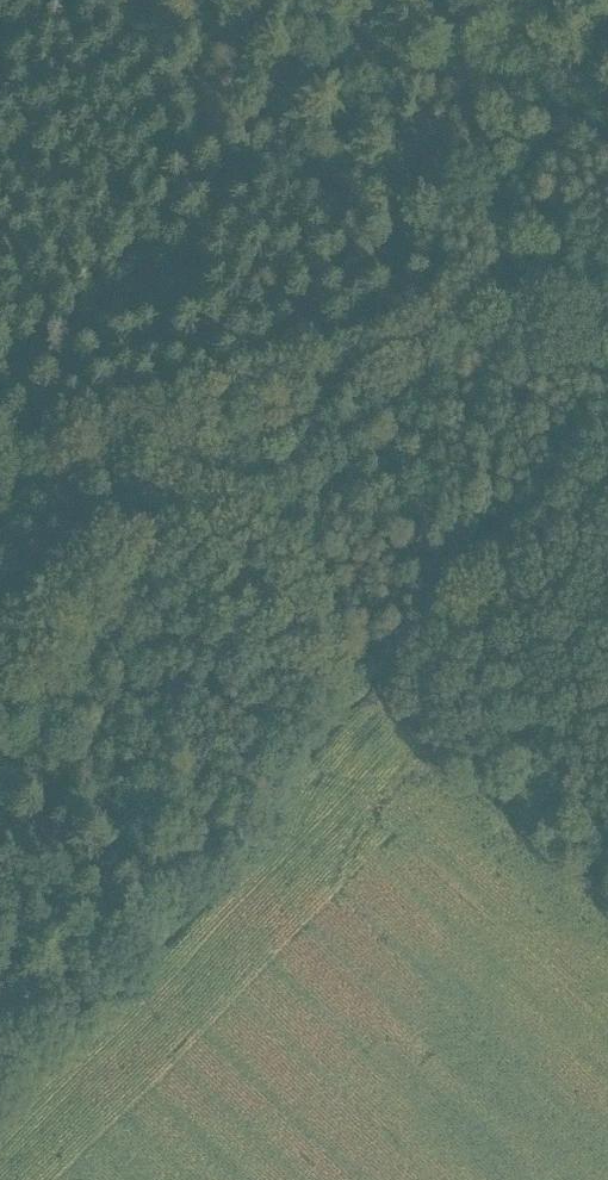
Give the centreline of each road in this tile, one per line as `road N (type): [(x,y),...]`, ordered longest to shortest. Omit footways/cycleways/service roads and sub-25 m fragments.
road 1 (track): [(483,321),(398,365),(146,444),(128,465),(134,504),(126,543),(0,697)]
road 2 (track): [(181,0),(362,106),(384,111),(466,109),(607,70)]
road 3 (track): [(0,407),(59,362),(140,279),(248,41)]

